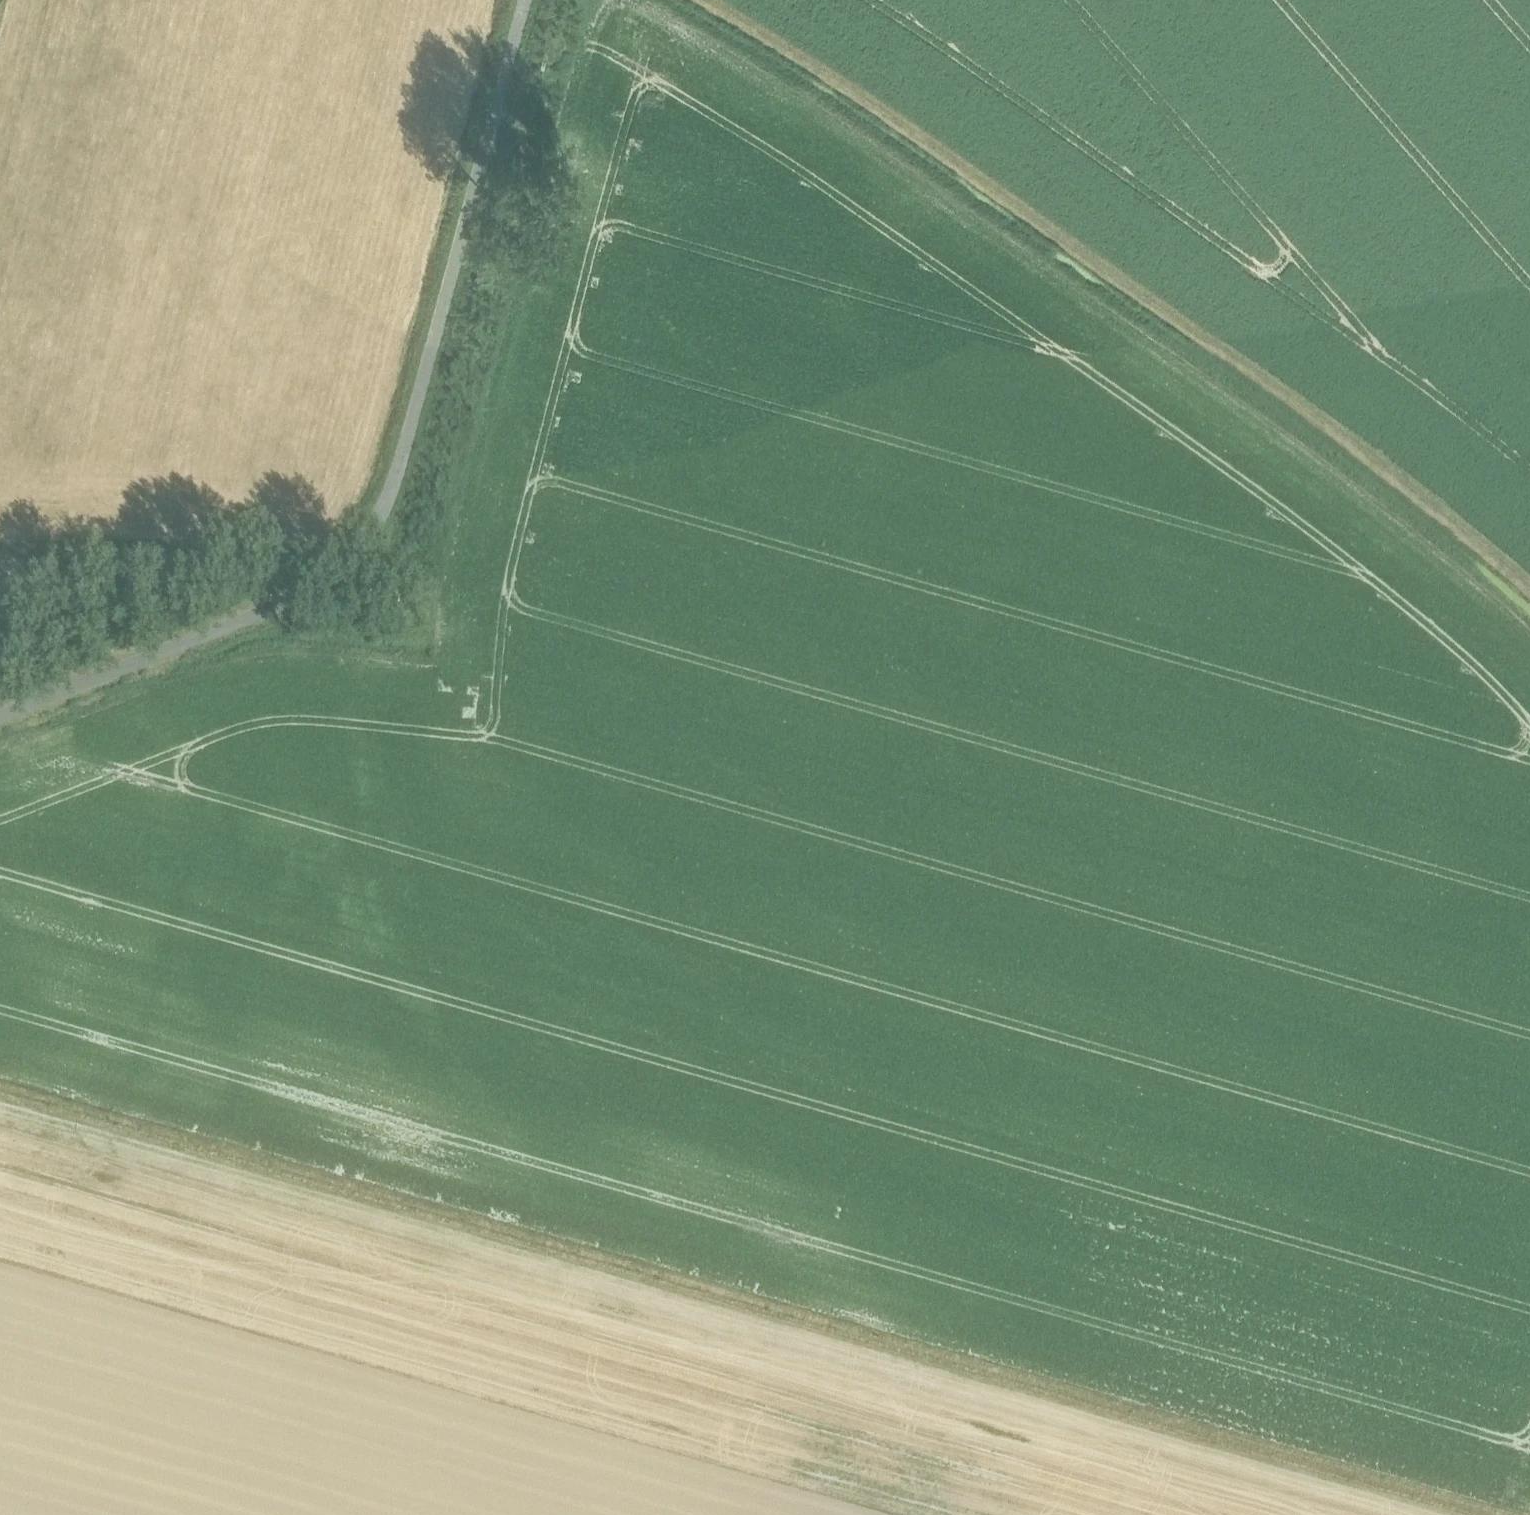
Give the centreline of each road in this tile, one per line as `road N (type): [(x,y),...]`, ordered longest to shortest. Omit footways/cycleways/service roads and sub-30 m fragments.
road 1 (unclassified): [(0,716),(277,606),(347,558),(373,527),(391,489),(524,0)]

